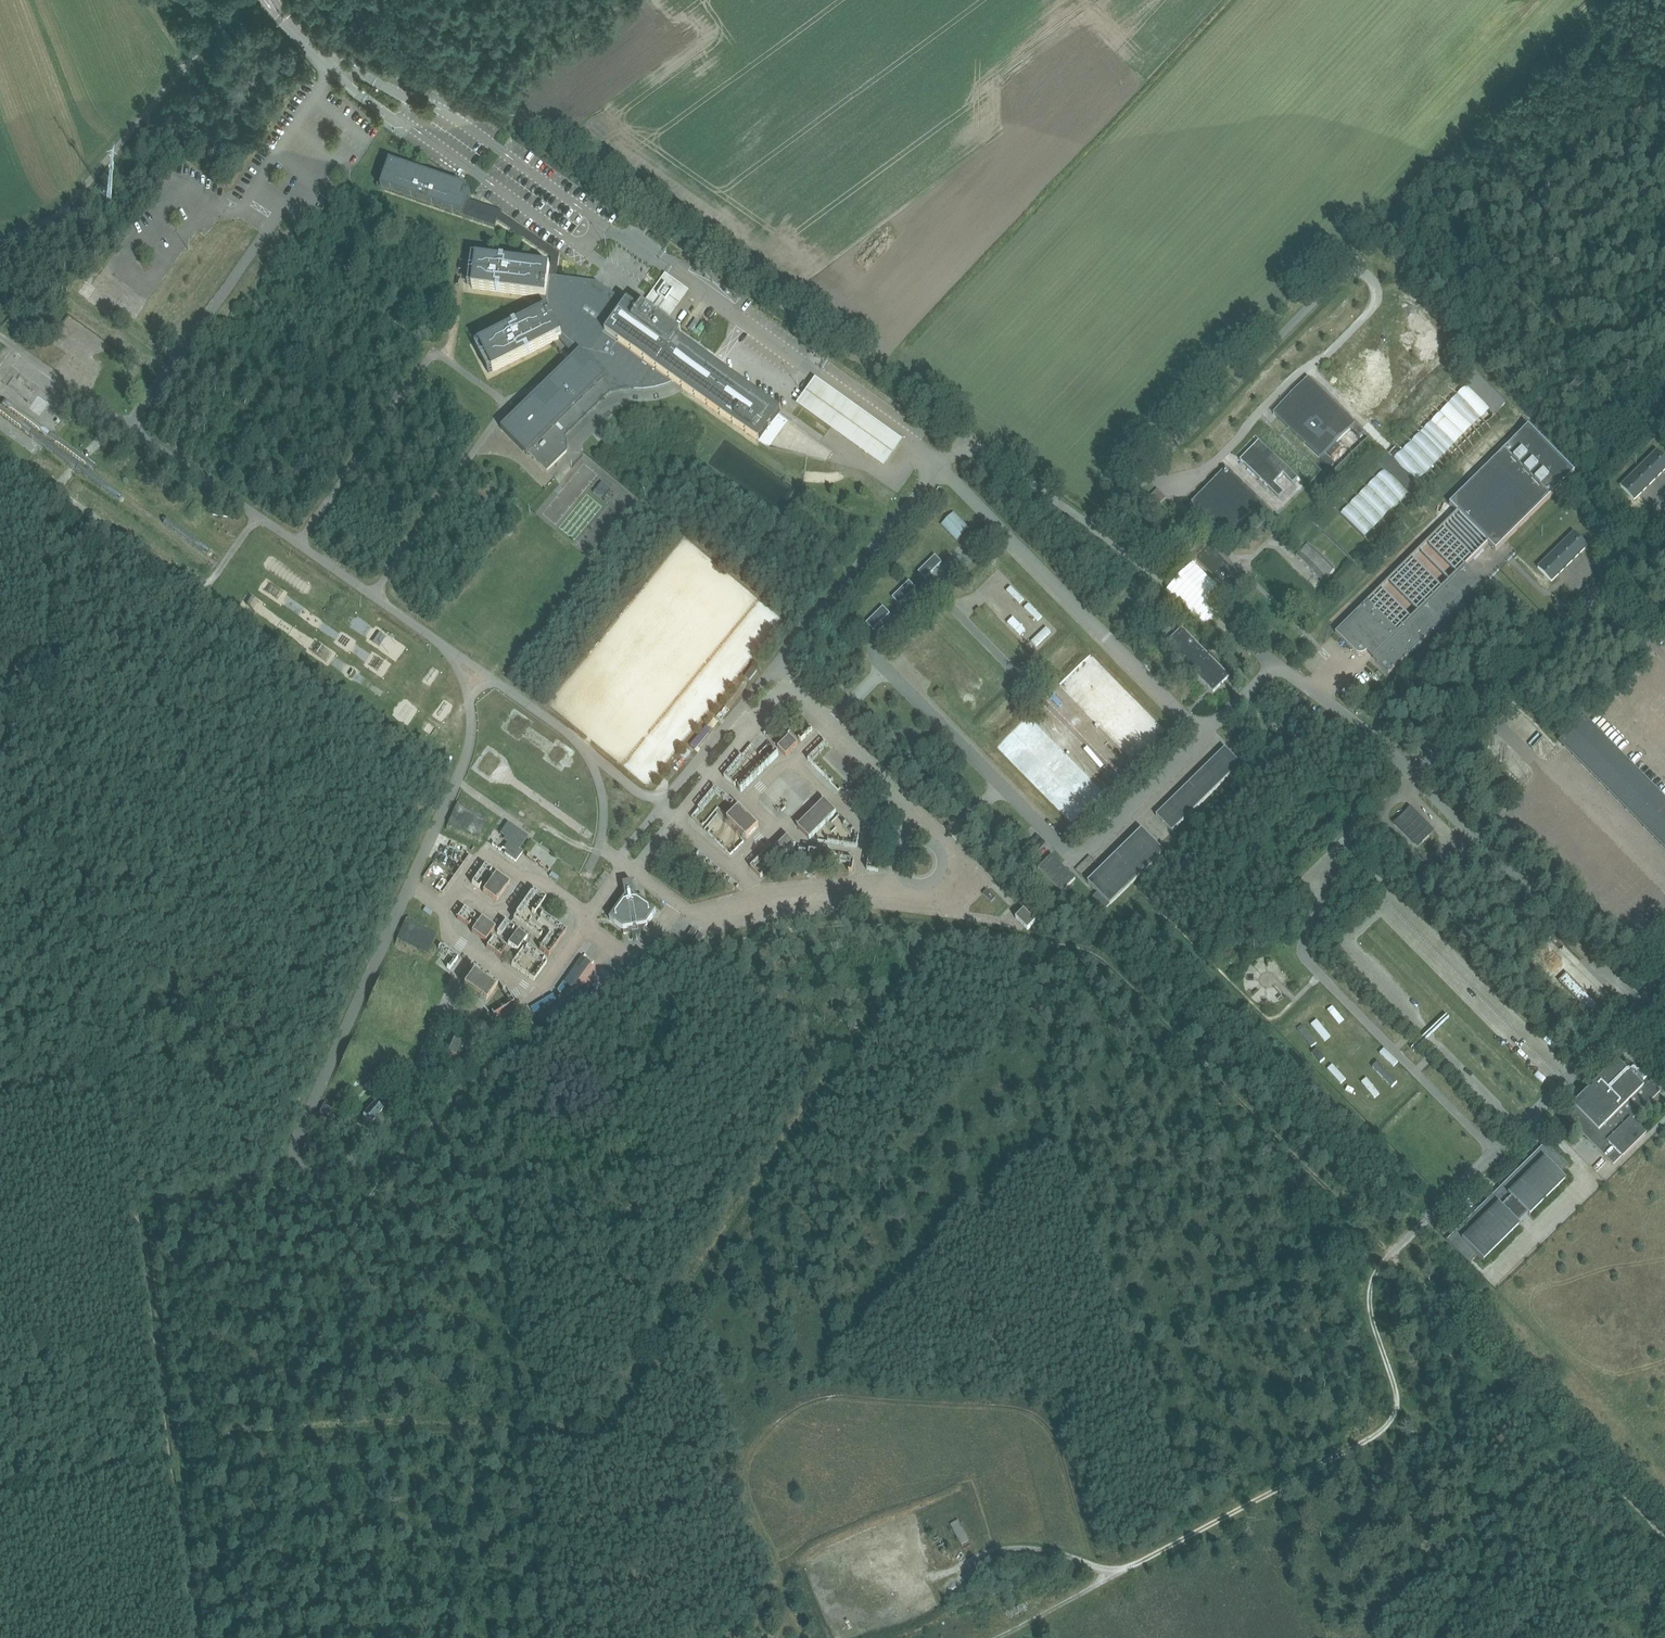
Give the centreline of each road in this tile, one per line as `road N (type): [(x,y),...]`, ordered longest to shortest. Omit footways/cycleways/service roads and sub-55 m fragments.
road 1 (track): [(202,1637),(147,1232),(161,1211),(271,1191),(356,1222),(441,1112),(575,1011),(664,967),(772,935),(878,923),(935,929),(1090,954),(1117,974)]
road 2 (track): [(178,1464),(259,1440),(407,1433),(604,1443),(620,1434),(734,1239),(943,930)]
road 3 (track): [(0,555),(40,572),(50,601),(124,1186),(135,1205)]
road 4 (track): [(807,1637),(748,1492),(746,1462),(789,1415),(812,1403),(983,1406),(1036,1416),(1049,1428),(1093,1565)]
road 5 (track): [(883,358),(831,342),(355,0)]
road 6 (track): [(482,1077),(513,1343),(531,1427),(544,1637)]
road 7 (track): [(1090,954),(1127,917),(1155,916),(1420,1181),(1409,1238)]
road 8 (track): [(135,1205),(191,1637)]
road 9 (track): [(1117,974),(1392,1255)]
road 10 (track): [(1392,1255),(1664,1531)]
road 11 (track): [(1594,0),(1400,202),(1362,275)]
road 12 (unclassified): [(0,241),(52,223),(83,192),(241,0)]
road 13 (track): [(1445,1637),(1479,1581),(1472,1470),(1452,1442),(1398,1412)]
road 14 (track): [(259,1183),(135,1205)]

